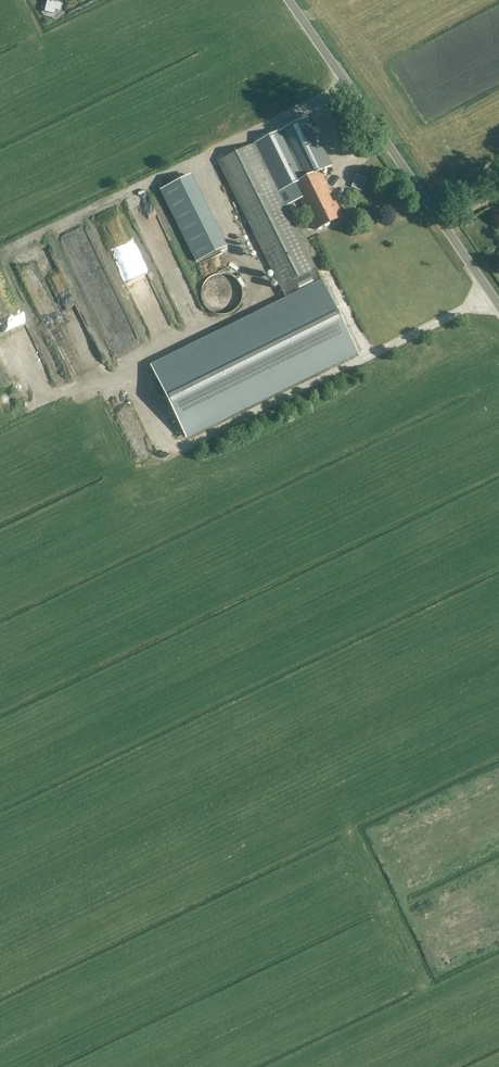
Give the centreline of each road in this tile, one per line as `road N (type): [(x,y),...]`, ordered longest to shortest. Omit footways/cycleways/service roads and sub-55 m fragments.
road 1 (unclassified): [(498,295),(291,0)]

